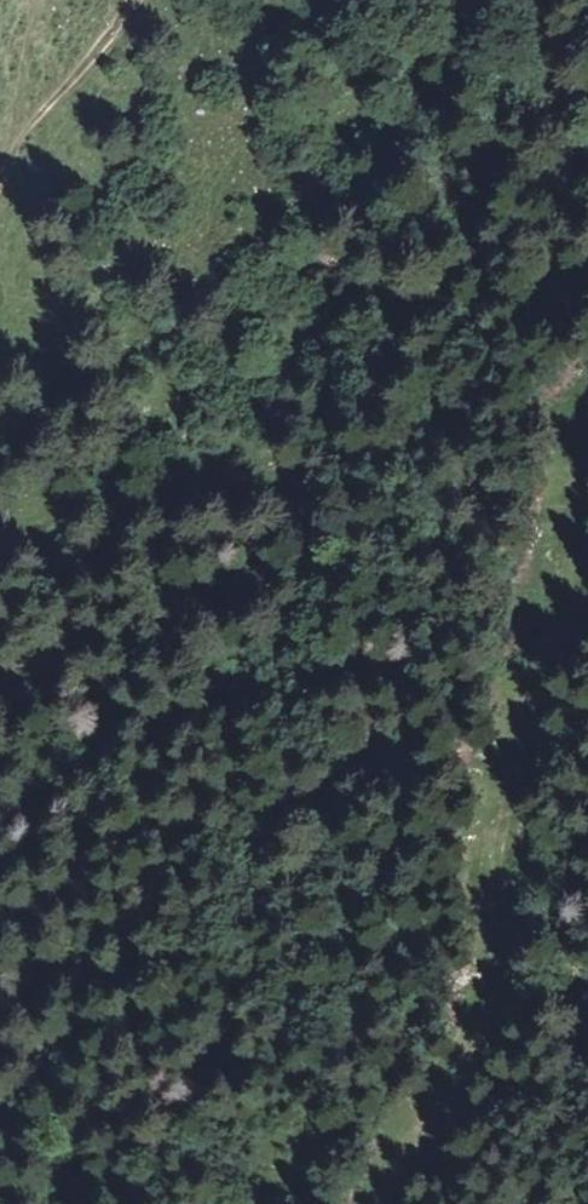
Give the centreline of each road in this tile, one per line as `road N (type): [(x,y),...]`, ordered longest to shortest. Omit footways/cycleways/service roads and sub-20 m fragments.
road 1 (track): [(391,1203),(497,987),(482,845),(587,433)]

